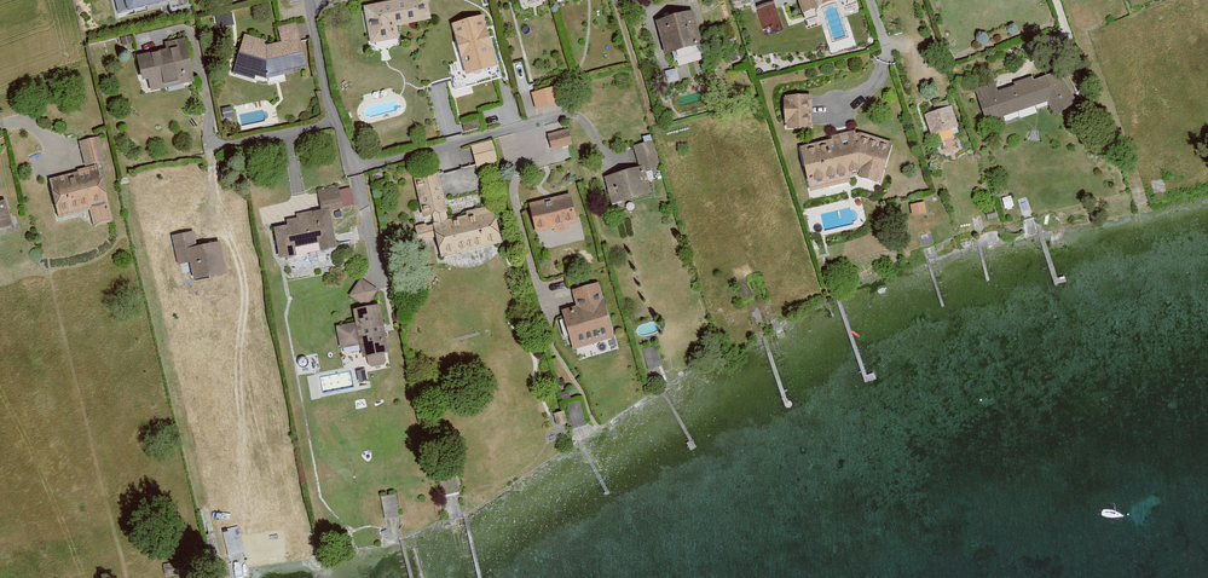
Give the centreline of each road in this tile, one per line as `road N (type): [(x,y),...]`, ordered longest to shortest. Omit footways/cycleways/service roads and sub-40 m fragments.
road 1 (residential): [(837,110),(883,73),(884,46),(869,0)]

